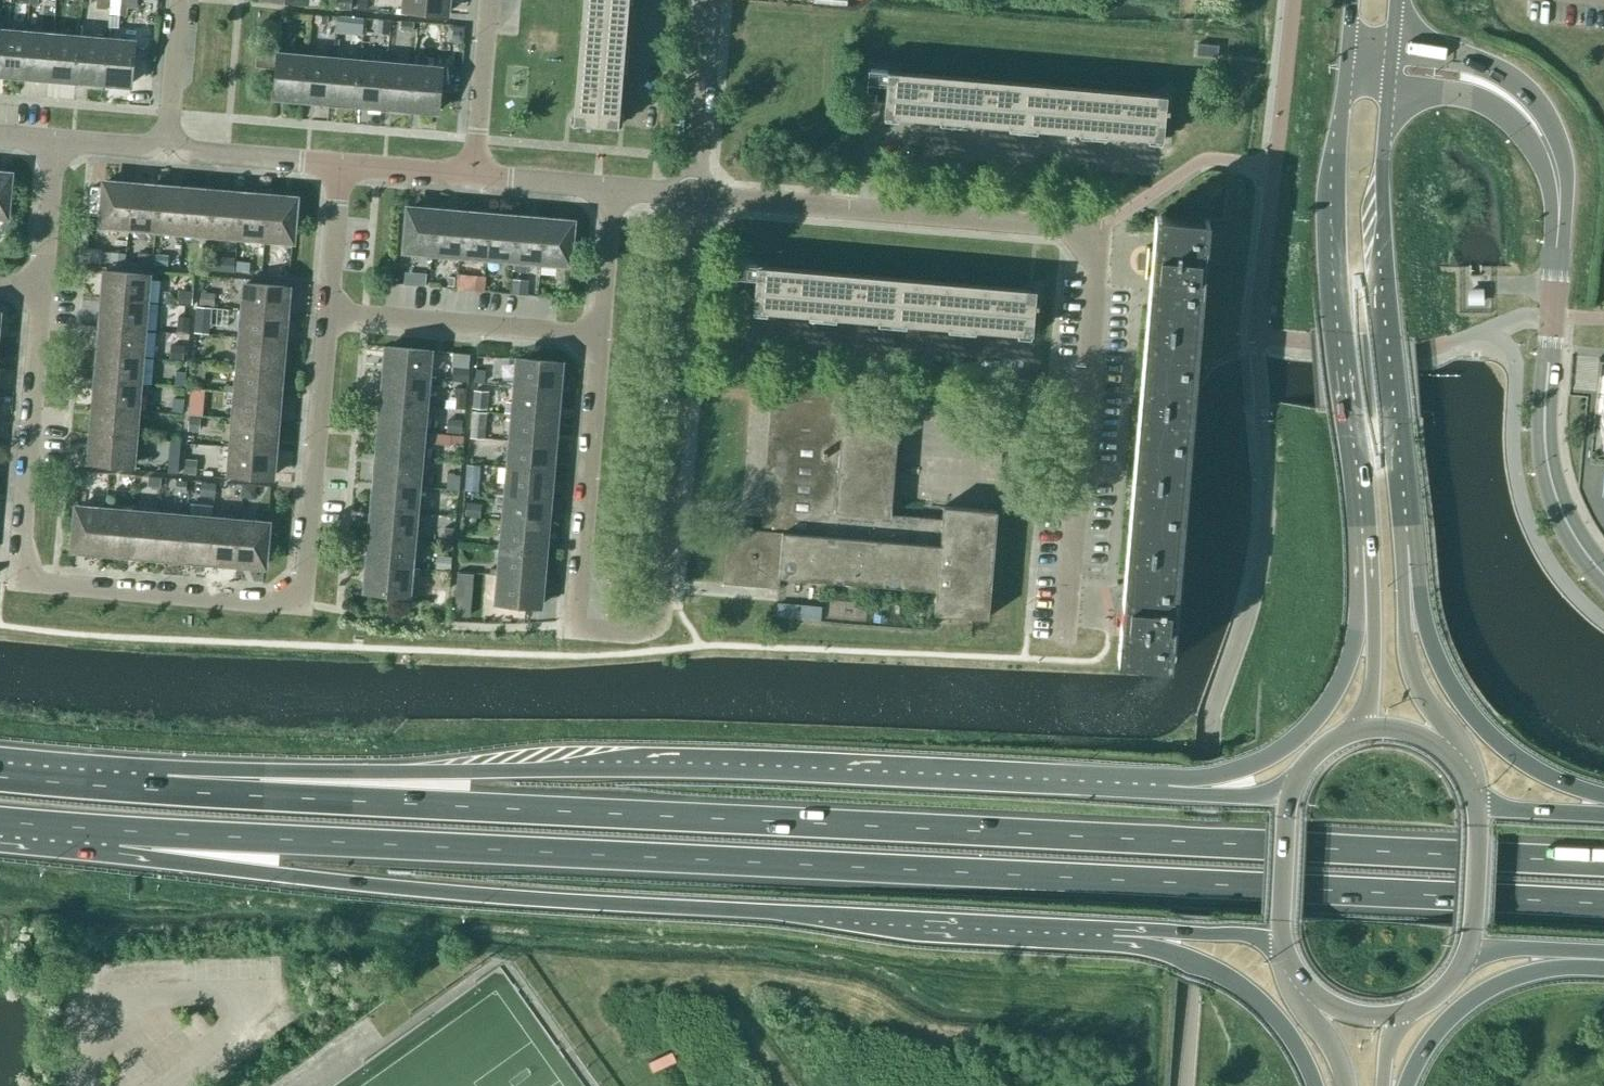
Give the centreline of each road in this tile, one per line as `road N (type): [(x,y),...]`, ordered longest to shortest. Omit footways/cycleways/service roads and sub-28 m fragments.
road 1 (trunk): [(120,830),(1603,905)]
road 2 (trunk): [(1603,863),(159,792)]
road 3 (trunk): [(120,830),(278,873),(420,891),(1067,925)]
road 4 (trunk): [(1110,790),(632,771),(412,773),(159,792)]
road 5 (residential): [(600,338),(577,619),(590,631),(637,632),(650,630),(663,594),(693,193)]
road 6 (residential): [(1066,624),(1101,271),(1087,233),(693,193)]
road 7 (residential): [(28,576),(55,585),(293,599),(306,573),(330,313)]
road 8 (secondary): [(1345,62),(1339,222),(1371,537)]
road 9 (secondary): [(1418,532),(1383,206),(1389,88)]
road 10 (tertiary): [(1603,575),(1570,528),(1545,453),(1558,215),(1549,158)]
road 11 (trunk): [(1371,537),(1353,651),(1307,724),(1237,766),(1110,790)]
road 12 (trunk): [(1603,797),(1527,764),(1468,710),(1432,644),(1418,532)]
road 13 (trunk): [(1067,925),(1184,956),(1244,988),(1293,1039),(1316,1085)]
road 14 (residential): [(28,576),(20,551),(41,285)]
road 15 (residential): [(600,338),(330,313)]
road 16 (secondary): [(1469,775),(1458,740),(1408,659),(1418,532)]
road 17 (trunk): [(1407,1085),(1428,1044),(1473,999),(1513,977),(1603,962)]
road 18 (tertiary): [(1549,158),(1556,145),(1549,123),(1512,80),(1474,61),(1393,46)]
road 19 (trunk): [(1067,925),(1244,933),(1284,946)]
road 20 (residential): [(693,193),(711,0)]
road 21 (secondary): [(1371,537),(1375,670),(1363,725)]
road 22 (tertiary): [(1389,88),(1472,98),(1507,118),(1534,152),(1549,158)]
road 23 (trunk): [(1291,796),(1110,790)]
road 24 (residential): [(167,137),(193,153),(339,164)]
road 25 (residential): [(475,175),(490,0)]
road 26 (primary): [(1465,958),(1474,930),(1477,799)]
road 27 (trunk): [(159,792),(0,778)]
road 28 (residential): [(612,187),(600,338)]
road 29 (primary): [(1291,796),(1284,946)]
road 30 (residential): [(330,313),(339,164)]
road 31 (residential): [(41,285),(52,141)]
road 32 (trunk): [(1465,958),(1518,946),(1603,950)]
road 33 (residential): [(167,137),(181,0)]
road 34 (residential): [(475,175),(612,187)]
road 35 (residential): [(339,164),(475,175)]
road 36 (trunk): [(1603,814),(1477,799)]
road 37 (primary): [(1469,775),(1427,737),(1363,725)]
road 38 (trunk): [(0,818),(120,830)]
road 39 (primary): [(1298,977),(1348,1085)]

